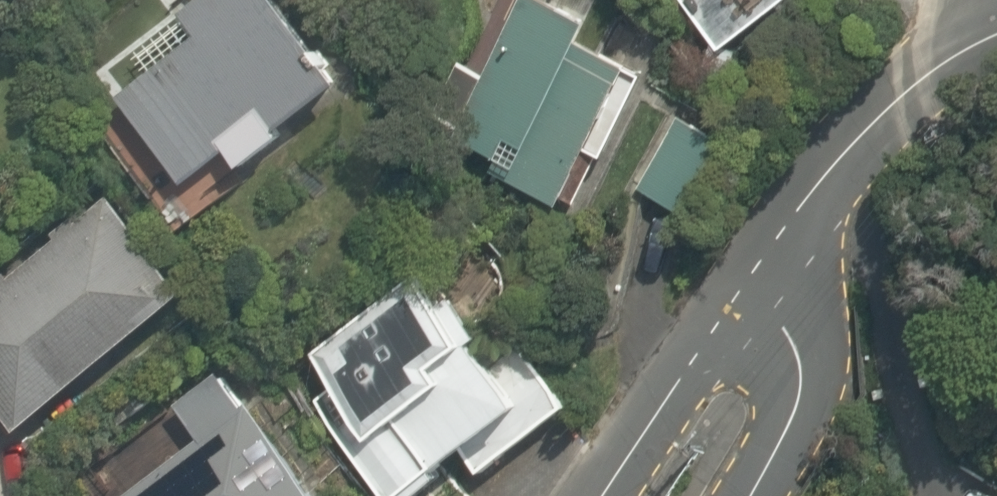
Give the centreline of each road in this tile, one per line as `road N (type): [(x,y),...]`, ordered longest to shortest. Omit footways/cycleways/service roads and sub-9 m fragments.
road 1 (residential): [(788,249),(881,119),(996,37)]
road 2 (residential): [(616,495),(788,249)]
road 3 (residential): [(788,249),(779,316),(802,371),(790,427),(753,495)]

